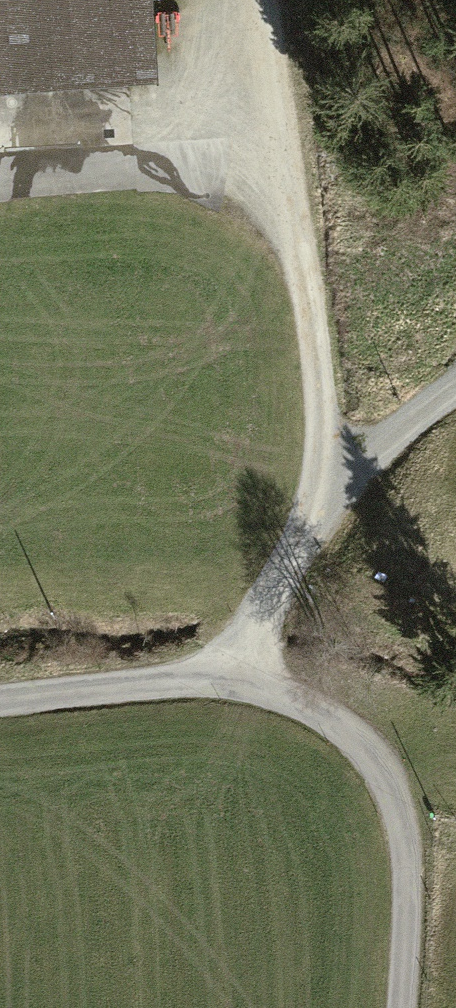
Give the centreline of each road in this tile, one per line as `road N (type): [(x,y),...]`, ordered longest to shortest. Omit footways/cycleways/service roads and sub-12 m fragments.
road 1 (track): [(230,682),(257,613),(322,513),(320,355),(278,169),(262,0)]
road 2 (unclassified): [(0,702),(230,682),(306,708),(371,763),(403,811),(402,1007)]
road 3 (track): [(322,513),(426,406),(455,394)]

